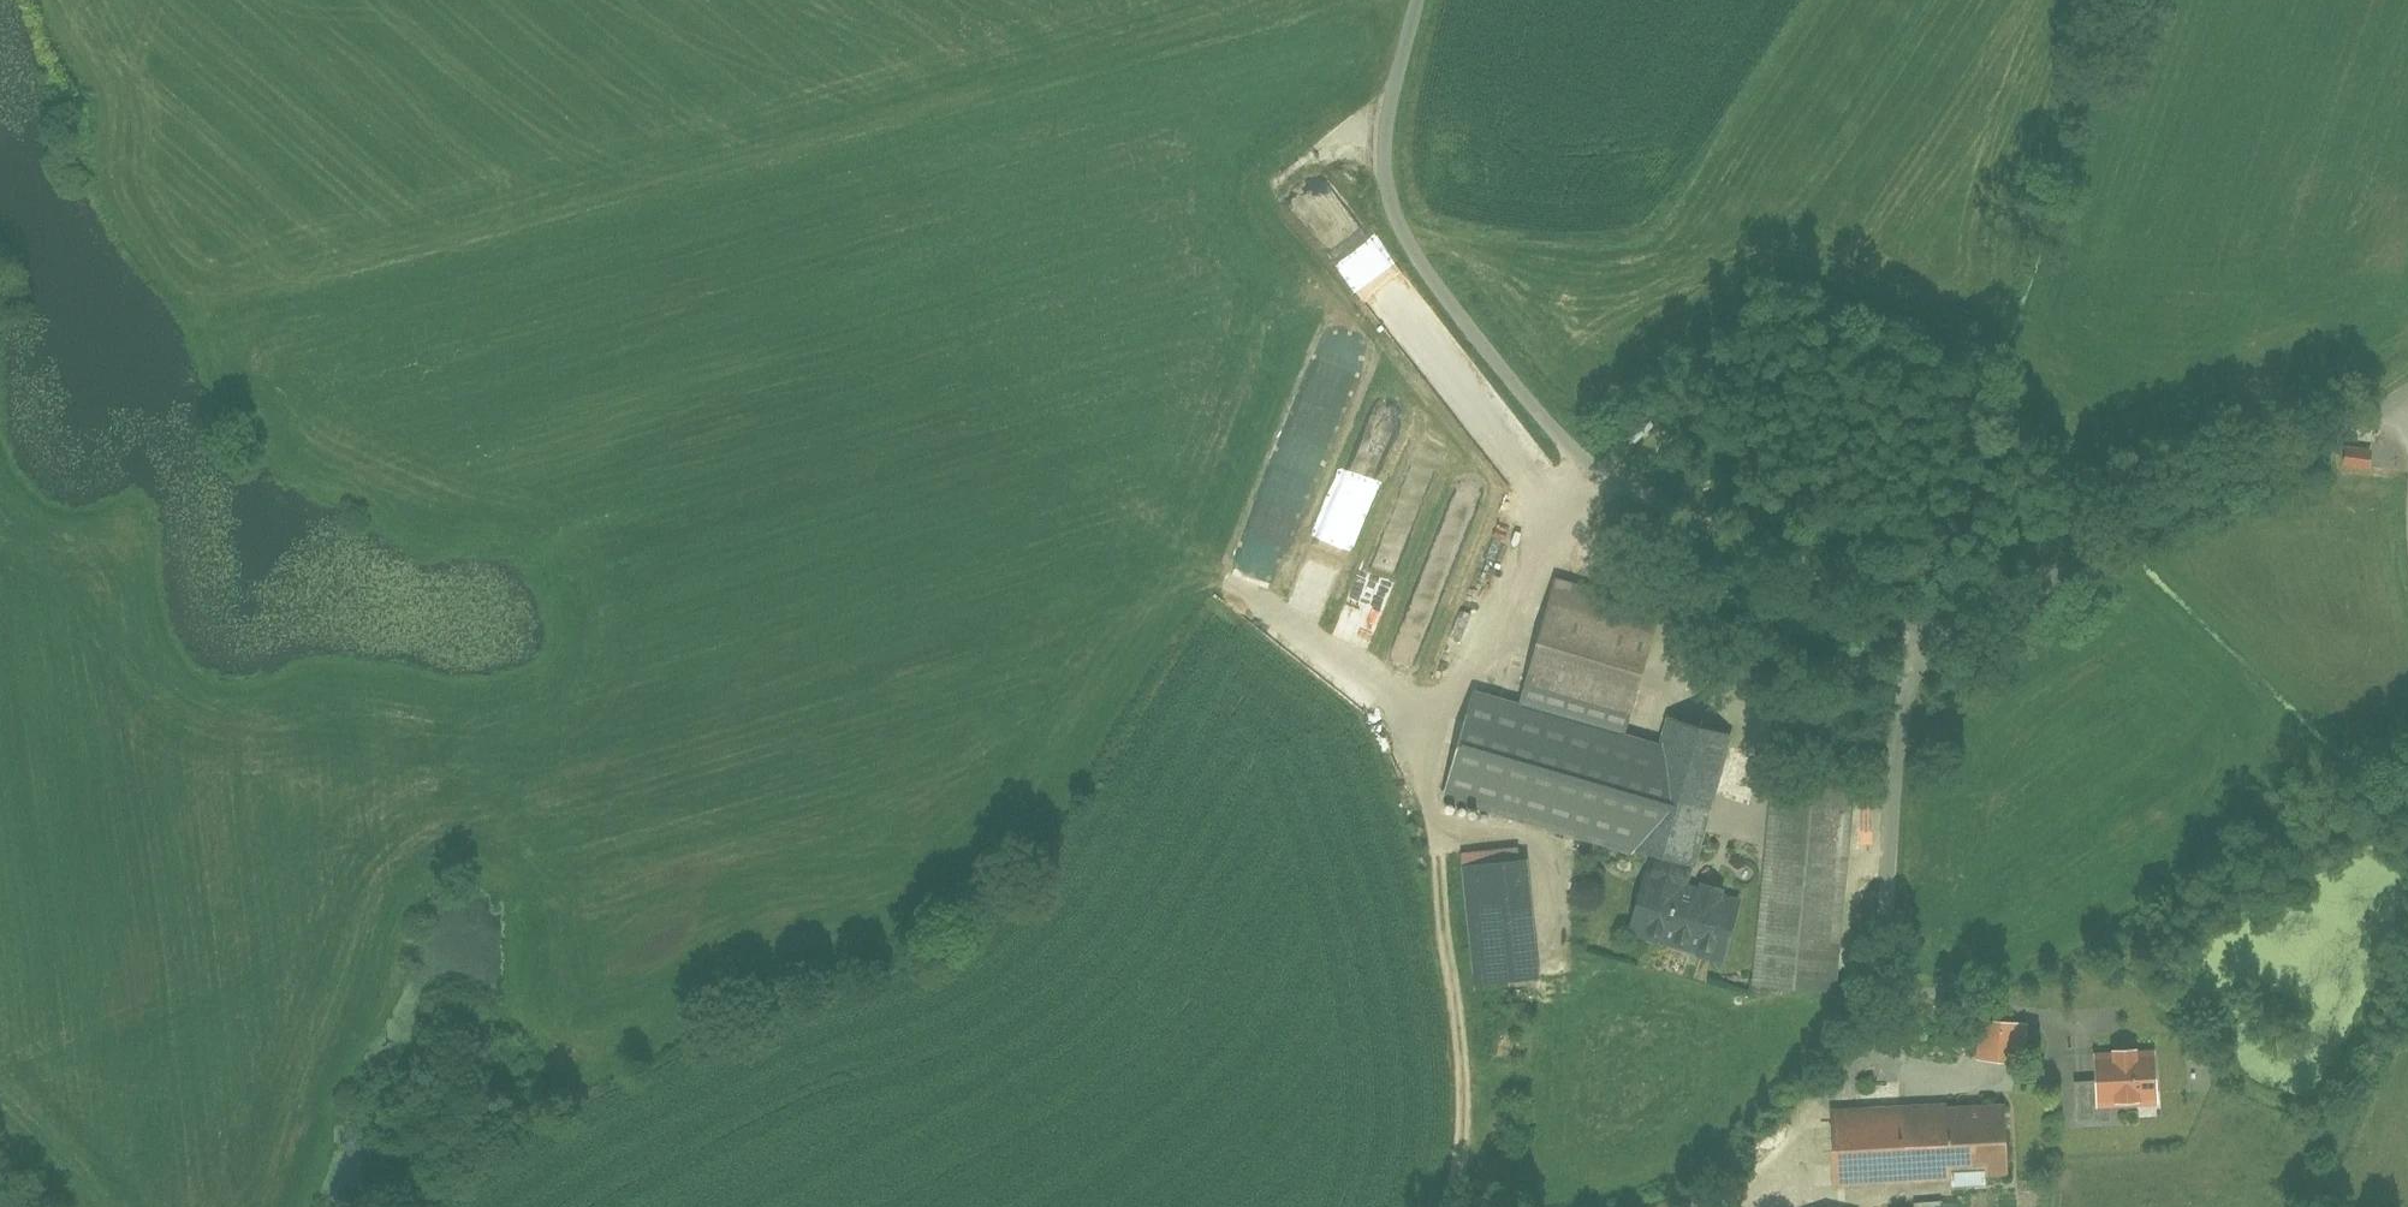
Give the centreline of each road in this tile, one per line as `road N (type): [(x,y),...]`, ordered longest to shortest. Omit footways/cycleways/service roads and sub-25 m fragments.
road 1 (residential): [(1416,0),(1386,147),(1393,208),(1425,275),(1501,368),(1786,579),(1848,613),(1903,619),(1942,612),(2197,466),(2377,412)]
road 2 (track): [(1448,1206),(1464,1151),(1464,1077),(1440,852)]

